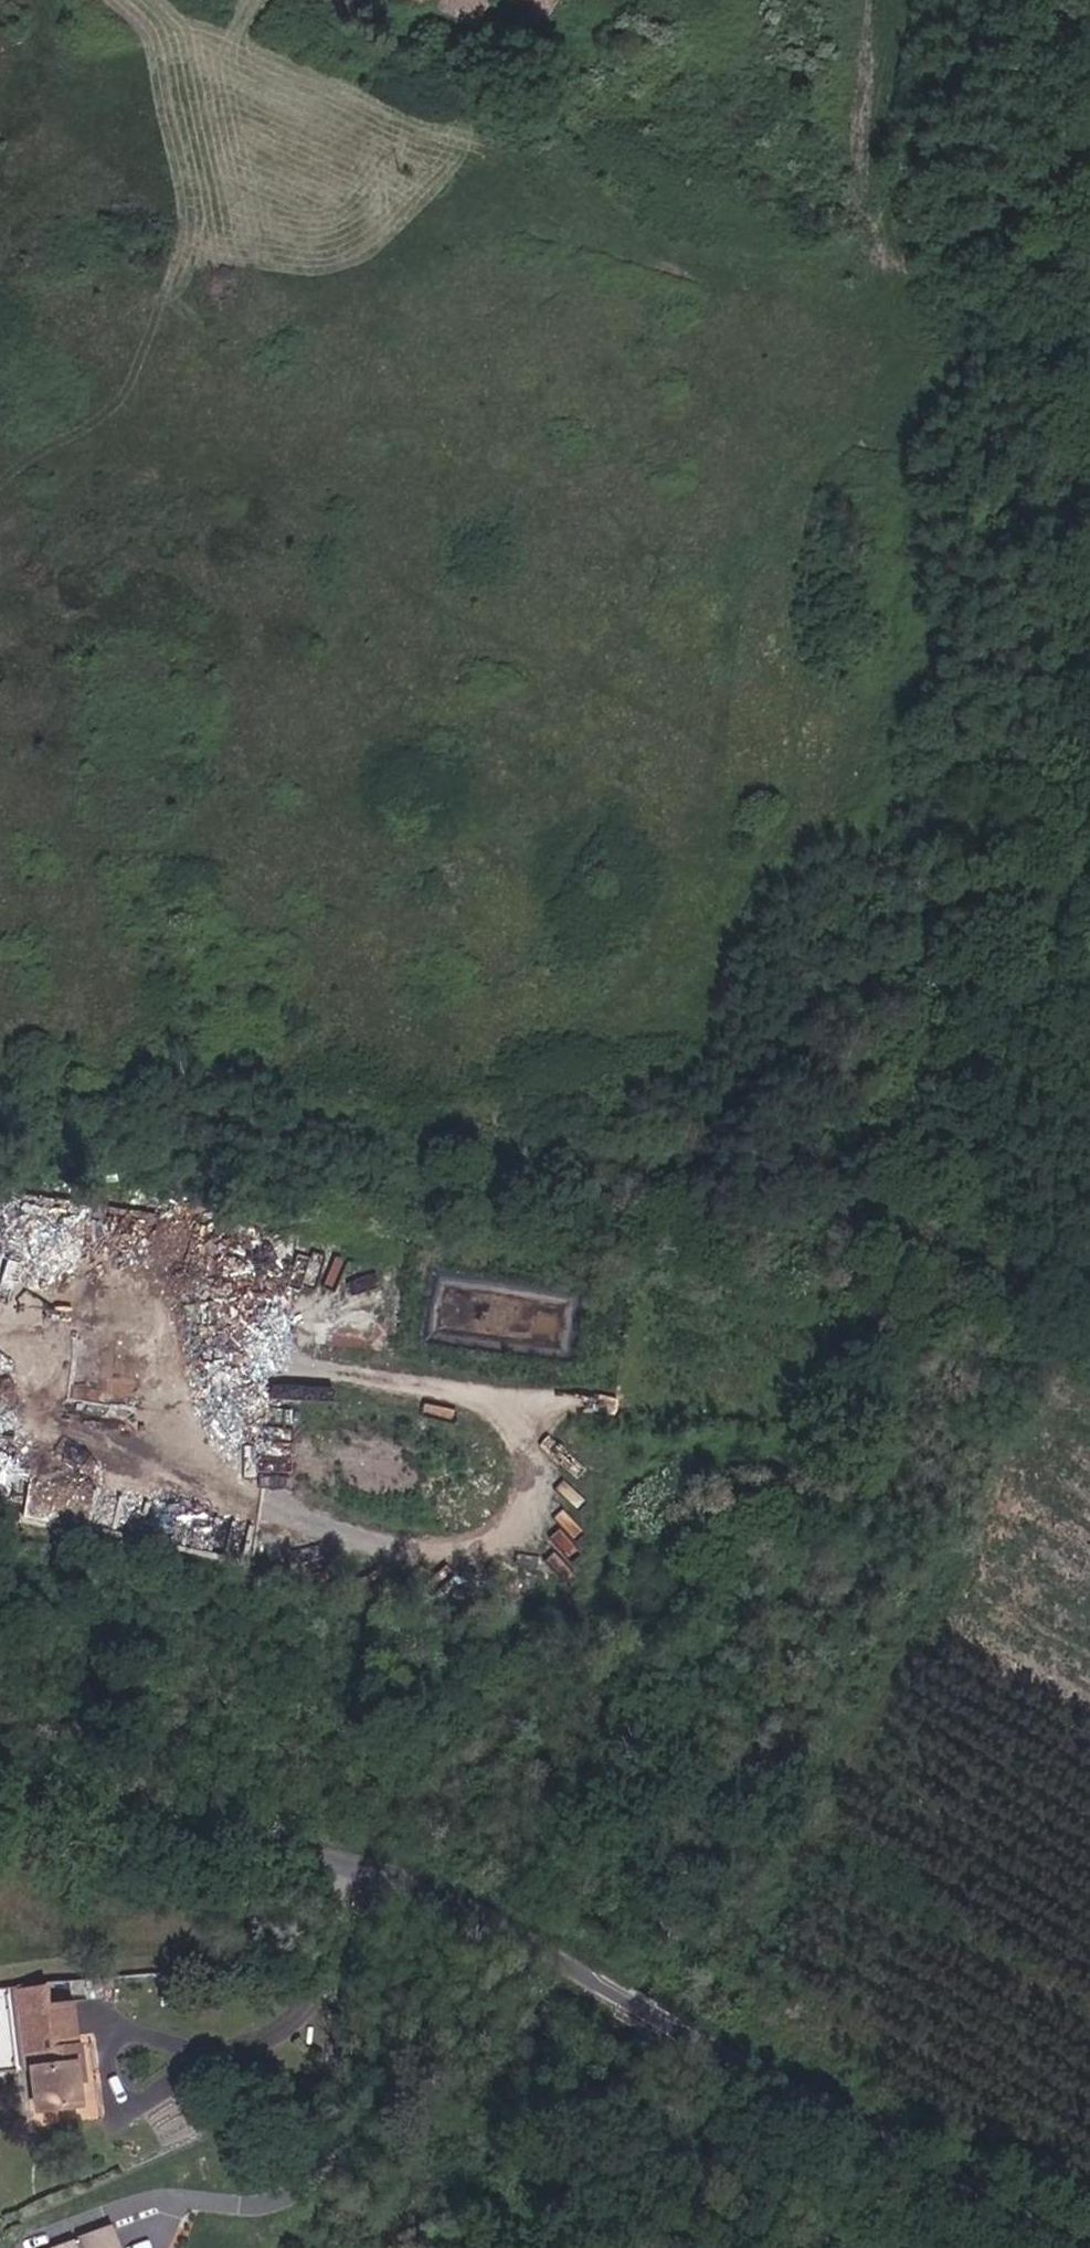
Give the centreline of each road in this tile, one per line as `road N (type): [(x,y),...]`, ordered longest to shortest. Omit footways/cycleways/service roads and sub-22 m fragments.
road 1 (unclassified): [(0,1798),(342,1866),(487,1923),(1072,2247)]

